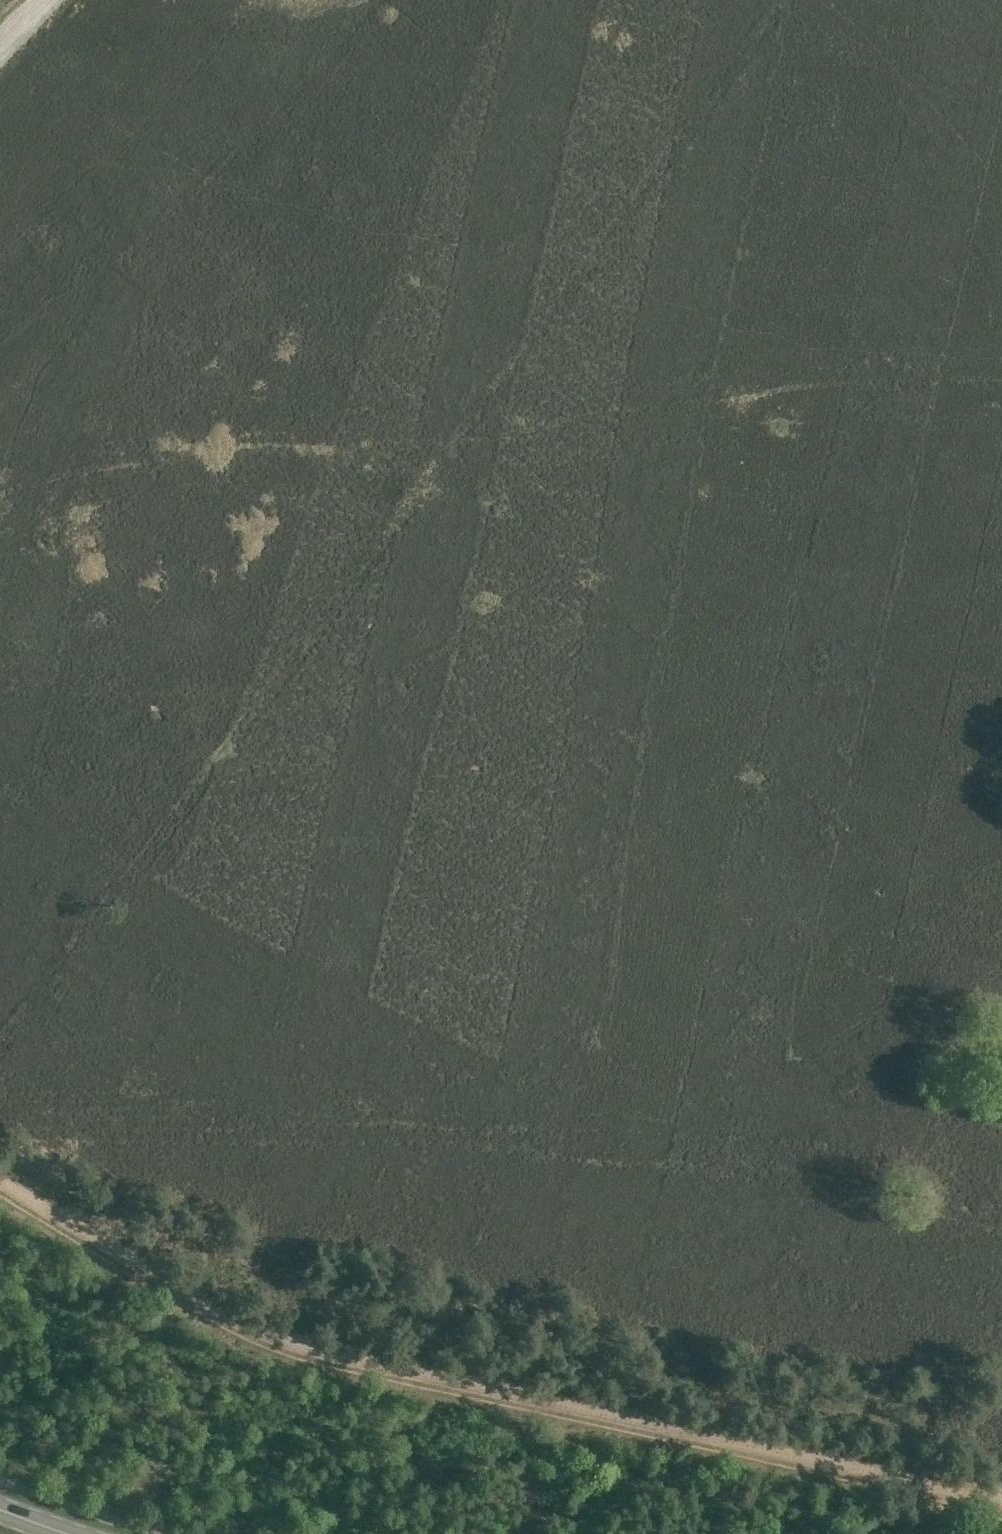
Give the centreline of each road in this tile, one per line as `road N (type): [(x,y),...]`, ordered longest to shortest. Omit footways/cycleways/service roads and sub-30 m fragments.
road 1 (track): [(1001,1508),(251,1335),(0,1185)]

